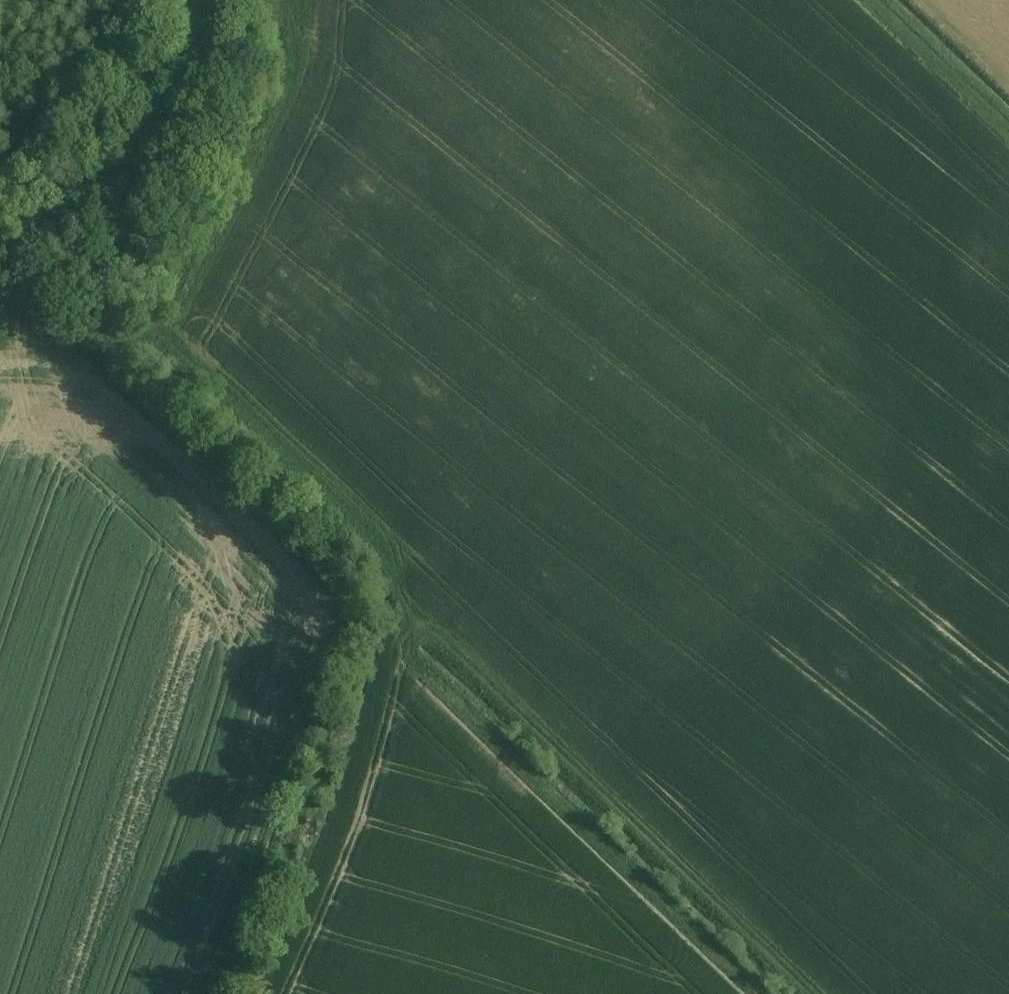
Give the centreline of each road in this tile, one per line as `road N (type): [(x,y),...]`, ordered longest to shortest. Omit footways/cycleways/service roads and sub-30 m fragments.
road 1 (unclassified): [(0,232),(83,190),(140,148),(225,0)]

